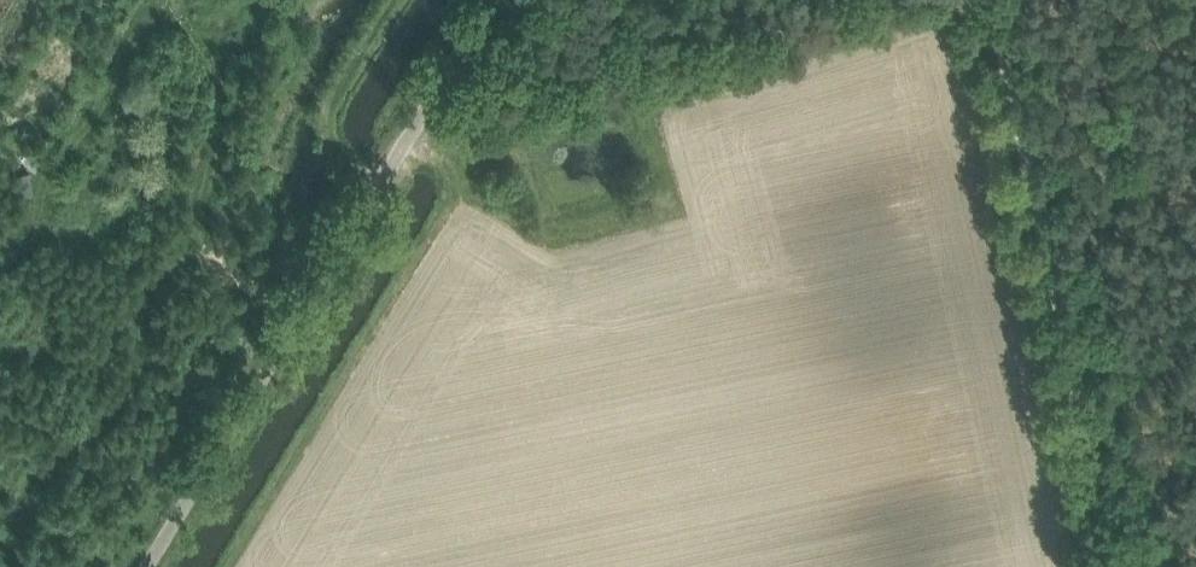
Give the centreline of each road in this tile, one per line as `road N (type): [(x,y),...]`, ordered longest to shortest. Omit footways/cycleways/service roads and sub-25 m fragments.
road 1 (unclassified): [(149,566),(494,0)]
road 2 (track): [(176,0),(223,89),(201,232),(158,280),(133,383),(43,484),(9,566)]
road 3 (track): [(1121,566),(994,0)]
road 4 (track): [(0,257),(34,229),(52,166),(105,101),(133,42)]
road 5 (track): [(380,187),(335,149),(331,111),(398,0)]
road 6 (track): [(300,318),(192,246)]

